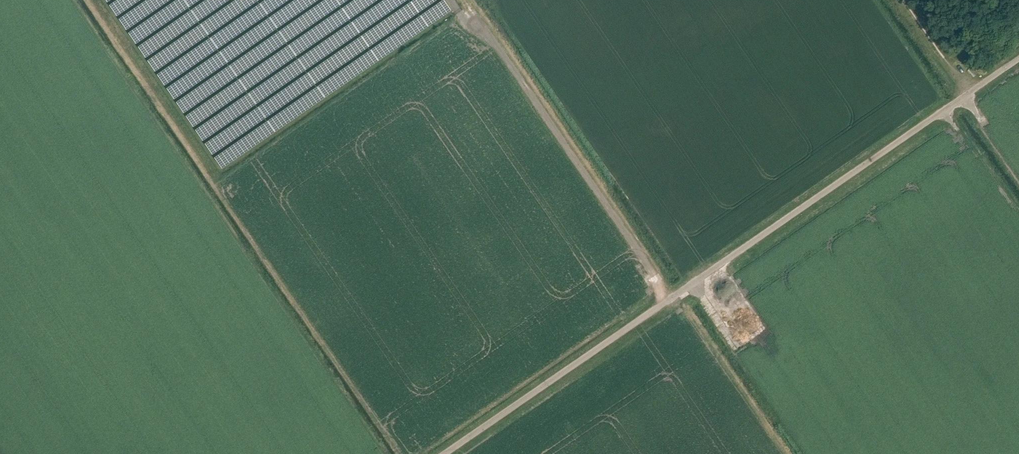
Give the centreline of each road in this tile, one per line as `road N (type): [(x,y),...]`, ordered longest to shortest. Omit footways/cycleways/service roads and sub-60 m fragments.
road 1 (unclassified): [(443,453),(1004,70)]

